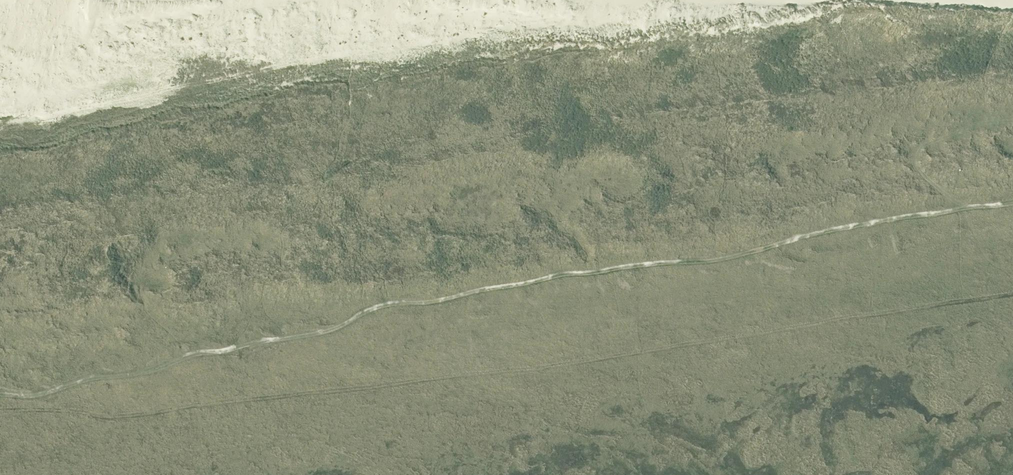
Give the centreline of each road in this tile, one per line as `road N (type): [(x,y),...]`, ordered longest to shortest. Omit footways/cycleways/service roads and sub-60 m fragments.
road 1 (track): [(1012,211),(380,312),(176,359),(42,403),(0,405)]
road 2 (track): [(790,0),(384,48),(0,126)]

